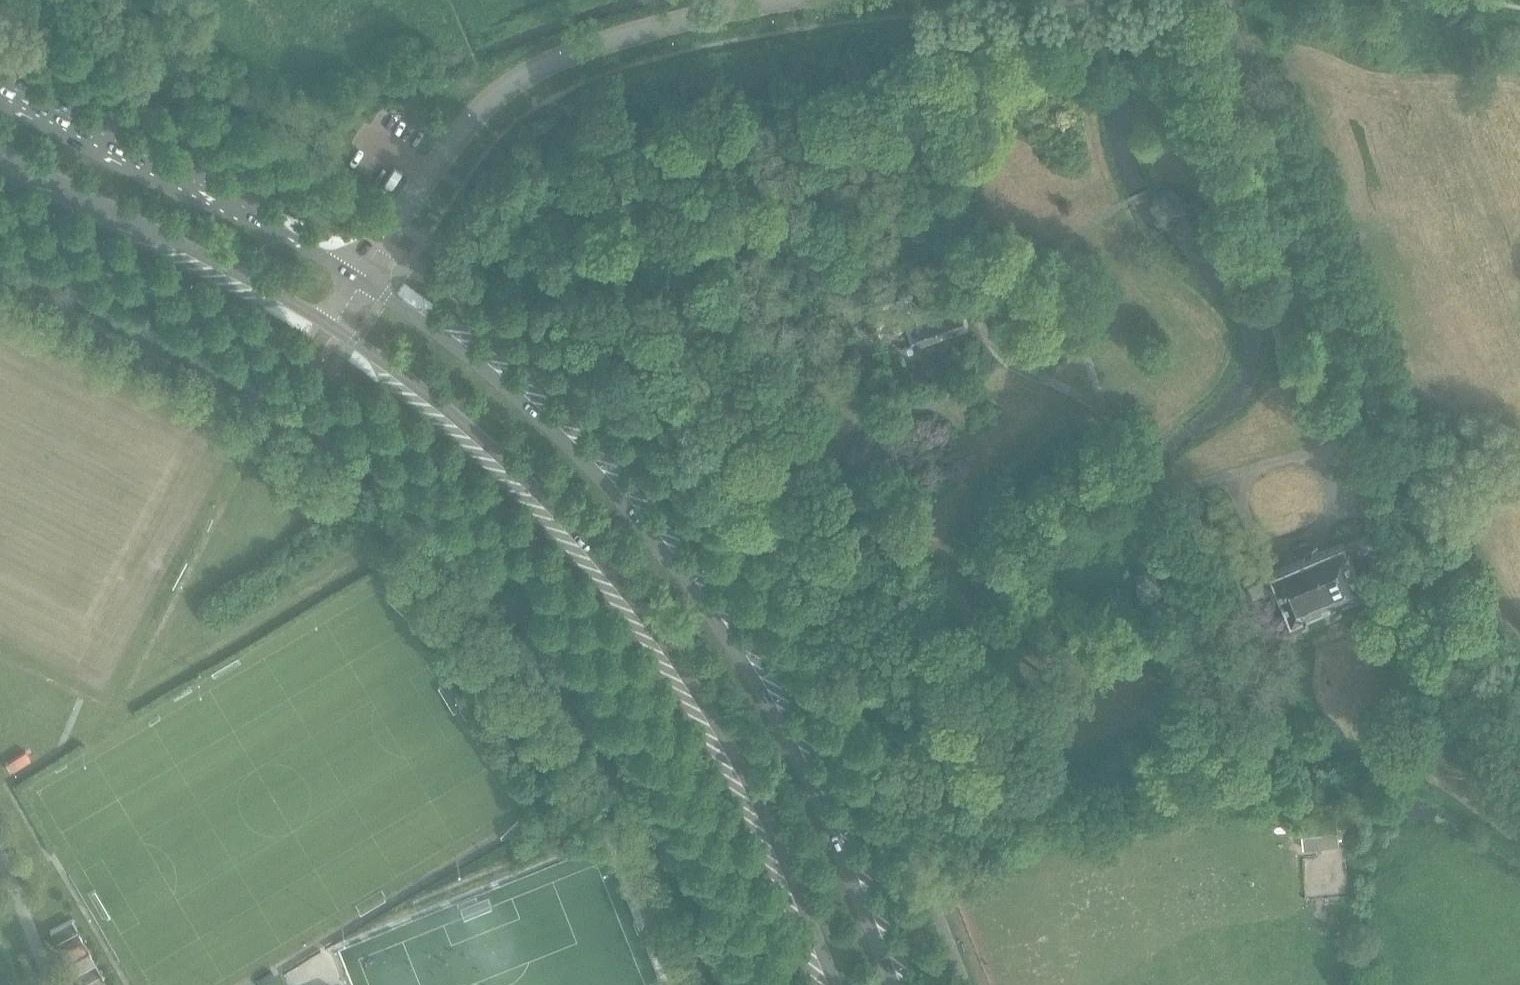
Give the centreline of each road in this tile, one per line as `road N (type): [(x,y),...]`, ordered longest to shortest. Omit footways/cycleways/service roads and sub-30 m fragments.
road 1 (tertiary): [(898,984),(845,856),(723,621),(601,469),(483,357),(359,280)]
road 2 (tertiary): [(331,326),(448,418),(553,520),(636,616),(754,815),(826,984)]
road 3 (unclassified): [(792,0),(556,58),(499,93),(434,167),(382,243)]
road 4 (tertiary): [(359,280),(177,170),(0,88)]
road 5 (tertiary): [(0,158),(331,326)]

